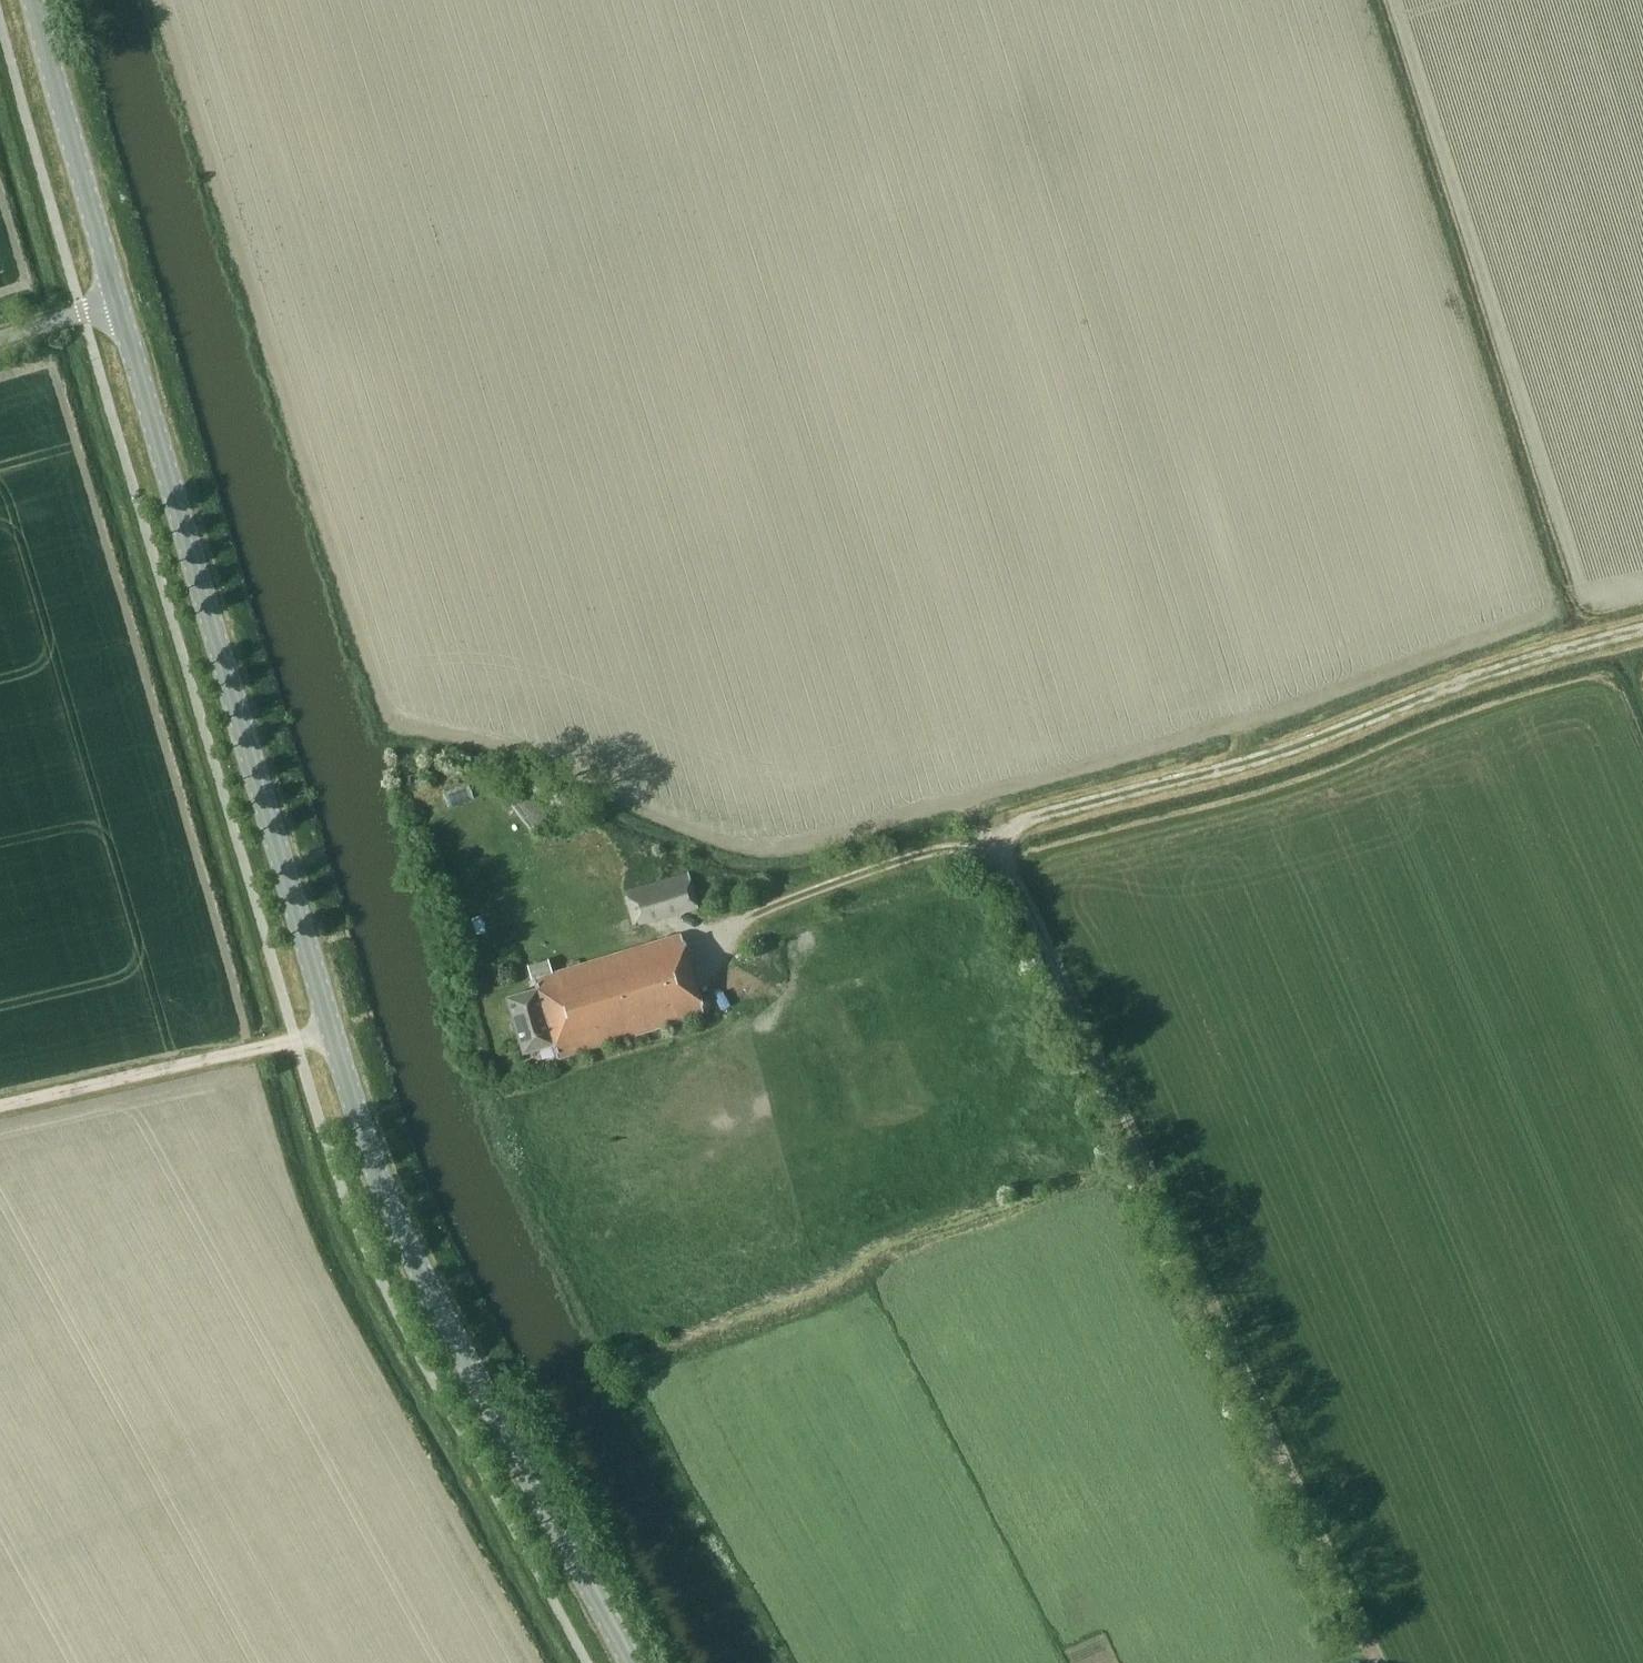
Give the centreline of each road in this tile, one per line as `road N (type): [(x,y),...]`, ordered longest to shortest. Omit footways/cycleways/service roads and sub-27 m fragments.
road 1 (secondary): [(631,1662),(442,1309),(374,1163),(118,303)]
road 2 (track): [(1372,1662),(1024,902),(995,865),(969,853),(763,917)]
road 3 (track): [(995,865),(1005,839),(1026,823),(1298,753),(1440,694),(1642,637)]
road 4 (secondary): [(118,303),(34,0)]
road 5 (unclassified): [(0,337),(118,303)]

